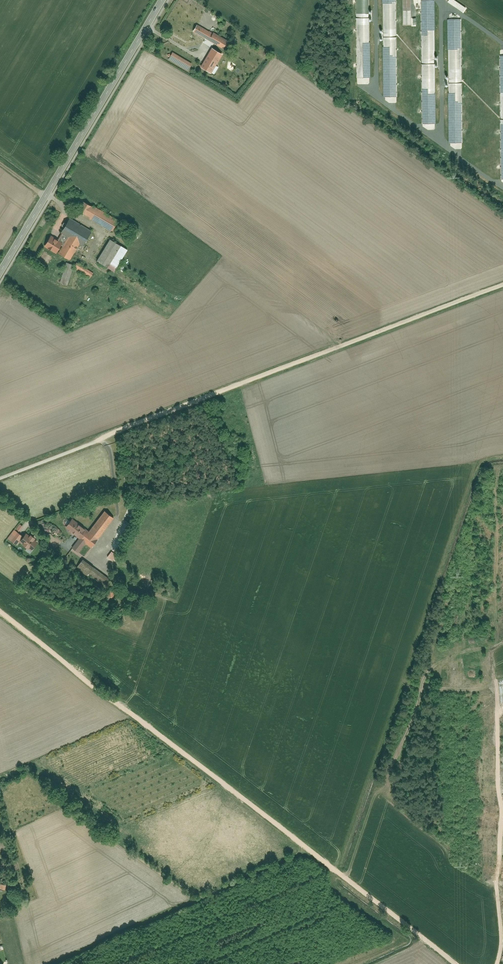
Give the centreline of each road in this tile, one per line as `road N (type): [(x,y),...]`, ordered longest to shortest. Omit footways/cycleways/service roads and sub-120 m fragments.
road 1 (track): [(97,440),(502,284)]
road 2 (secondary): [(0,272),(161,0)]

